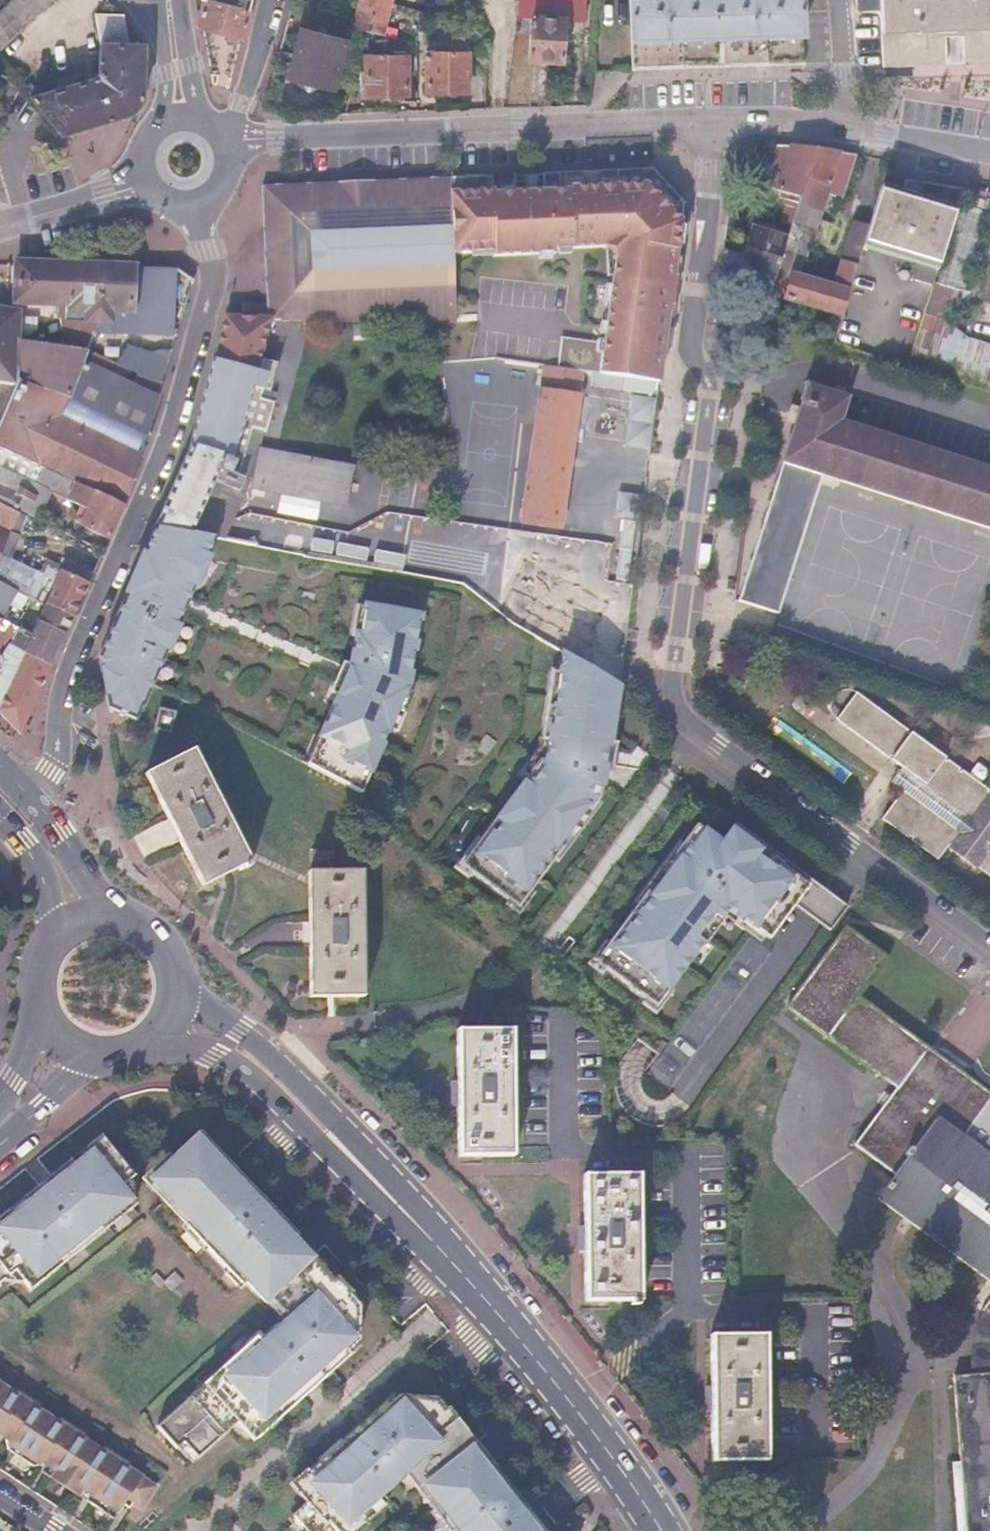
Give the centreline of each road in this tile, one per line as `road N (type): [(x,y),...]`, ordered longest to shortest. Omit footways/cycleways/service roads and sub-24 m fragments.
road 1 (residential): [(716,120),(690,347),(711,390),(674,684),(678,710),(692,728),(989,950)]
road 2 (residential): [(193,203),(212,269),(206,317),(125,549),(69,678),(64,753),(33,803)]
road 3 (tertiary): [(716,120),(223,140)]
road 4 (primary): [(476,1289),(419,1207),(275,1052),(177,995)]
road 5 (primary): [(157,1038),(250,1075),(390,1217),(476,1289)]
road 6 (primary): [(661,1530),(596,1429),(476,1289)]
road 7 (tertiary): [(144,178),(0,224)]
road 8 (tertiary): [(989,152),(842,126)]
road 9 (residential): [(221,137),(243,106),(269,0)]
road 10 (primary): [(112,913),(33,803)]
road 11 (primary): [(0,816),(42,872),(57,930)]
road 12 (primary): [(0,1144),(93,1058)]
road 13 (tertiary): [(842,126),(716,120)]
road 14 (residential): [(842,126),(841,0)]

